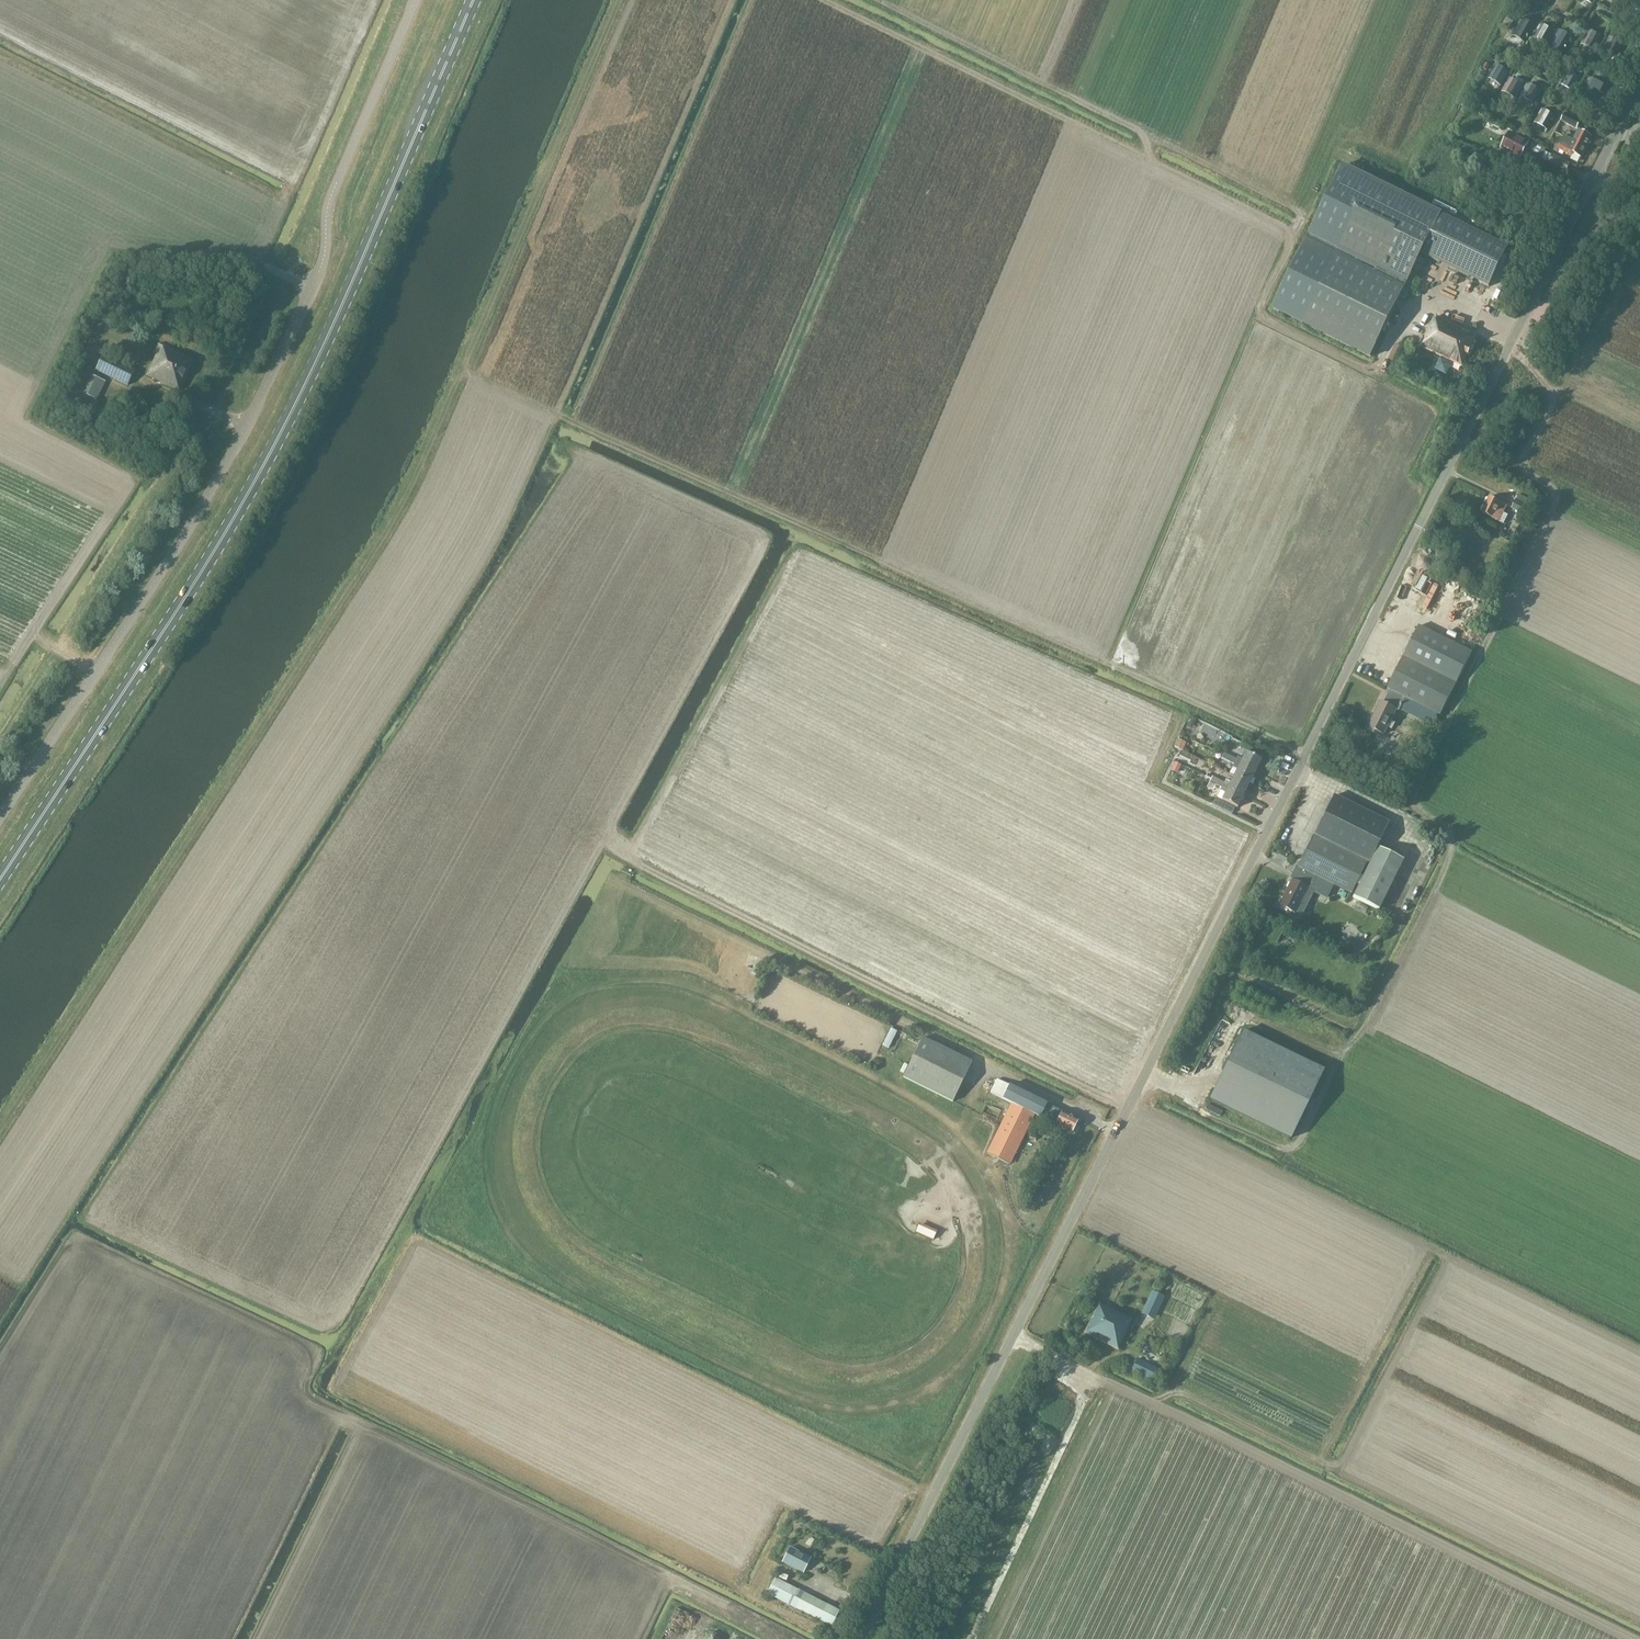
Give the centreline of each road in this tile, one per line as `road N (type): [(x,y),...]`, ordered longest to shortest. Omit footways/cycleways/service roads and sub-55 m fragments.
road 1 (unclassified): [(861,1638),(1639,79)]
road 2 (track): [(0,1124),(394,515),(619,0)]
road 3 (track): [(1507,347),(1556,395),(1522,467),(1551,489),(1554,506),(1412,801),(1451,829),(1449,853),(1369,1019),(1338,1053),(1293,1144),(1201,1112),(1187,1087)]
road 4 (primary): [(0,879),(271,451),(473,0)]
road 5 (unclassified): [(415,0),(330,198),(319,271),(245,427),(0,815)]
road 6 (track): [(1634,1638),(1011,1337)]
road 7 (track): [(372,0),(259,257),(311,287)]
road 8 (track): [(674,1579),(790,1638)]

